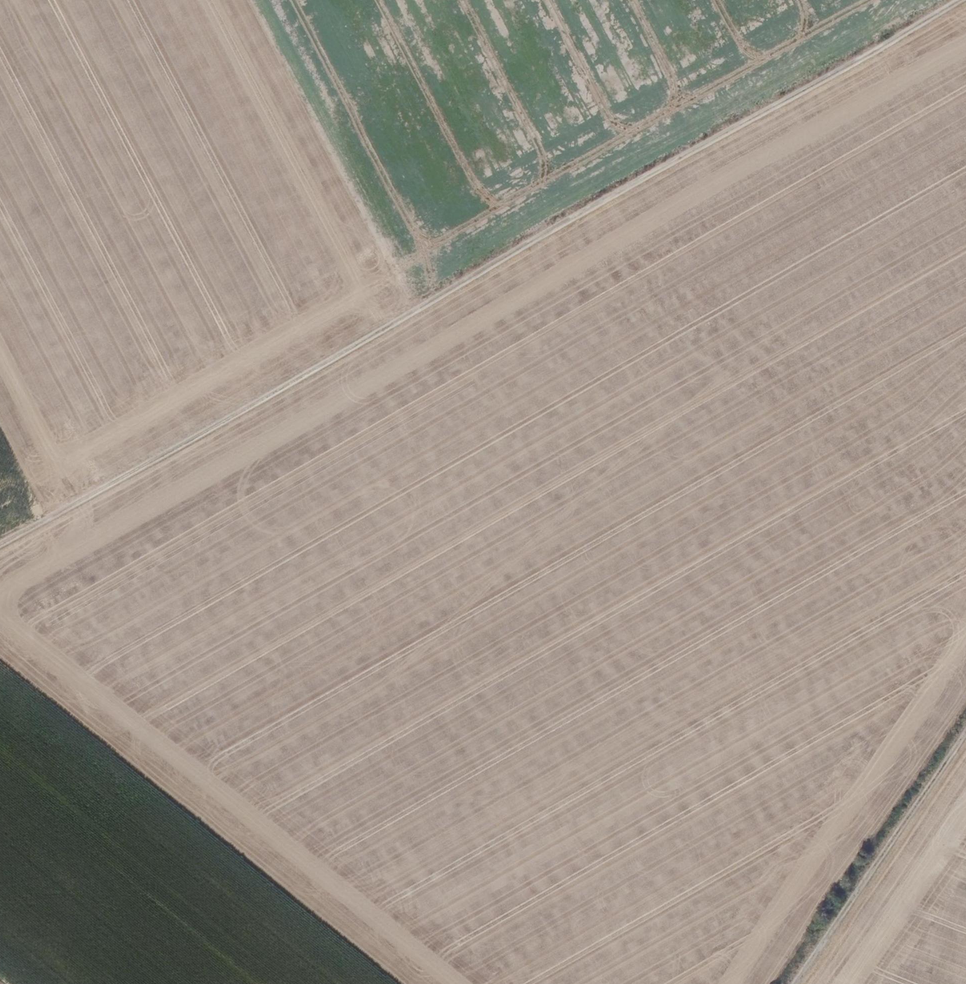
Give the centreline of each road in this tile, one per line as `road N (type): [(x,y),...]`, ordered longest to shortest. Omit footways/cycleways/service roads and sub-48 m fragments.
road 1 (track): [(0,547),(567,236),(965,1)]

